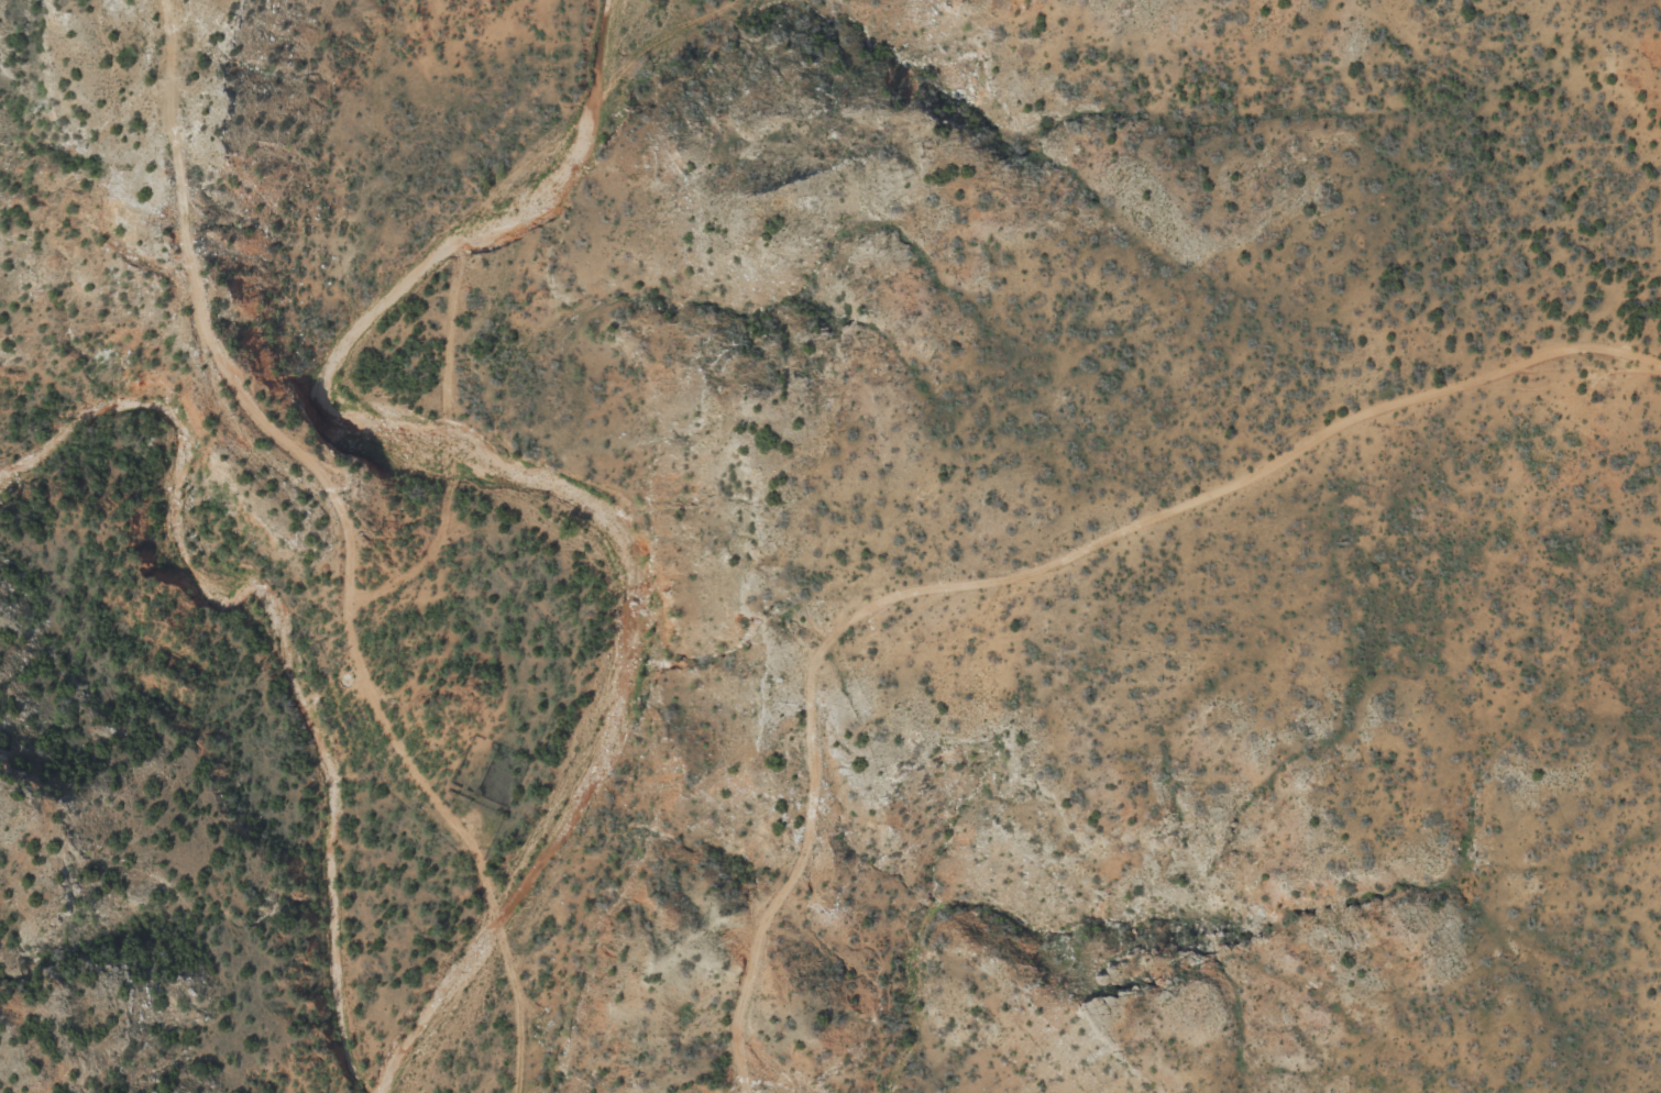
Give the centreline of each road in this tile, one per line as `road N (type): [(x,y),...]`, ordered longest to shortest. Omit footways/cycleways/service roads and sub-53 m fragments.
road 1 (track): [(467,1092),(406,938),(361,875),(355,715),(157,329),(159,0)]
road 2 (residential): [(763,1092),(774,937),(809,885),(1469,605),(1660,616)]

